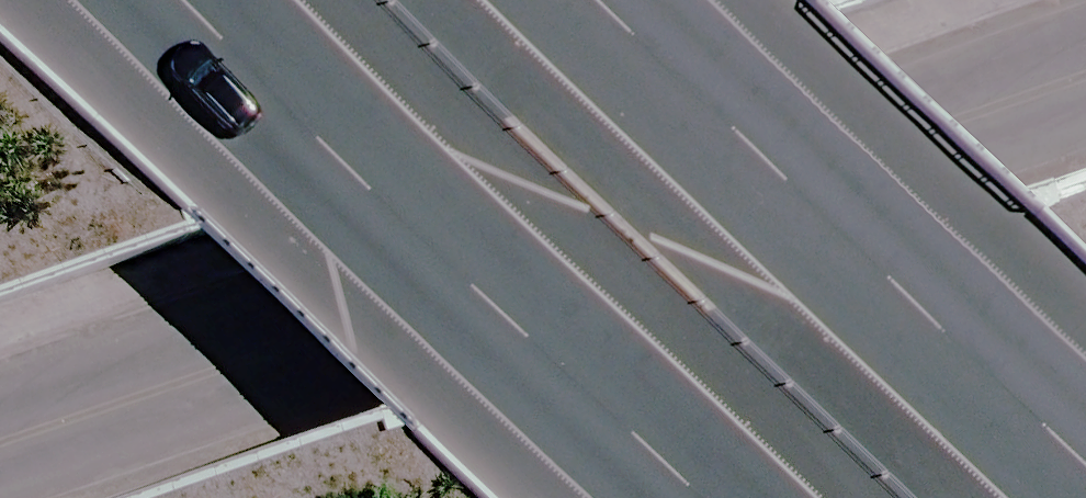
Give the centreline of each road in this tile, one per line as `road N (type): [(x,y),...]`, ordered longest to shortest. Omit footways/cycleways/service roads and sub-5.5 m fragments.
road 1 (residential): [(1085,74),(0,440)]
road 2 (motorway): [(785,497),(230,0)]
road 3 (motorway): [(654,0),(914,226),(1085,388)]

